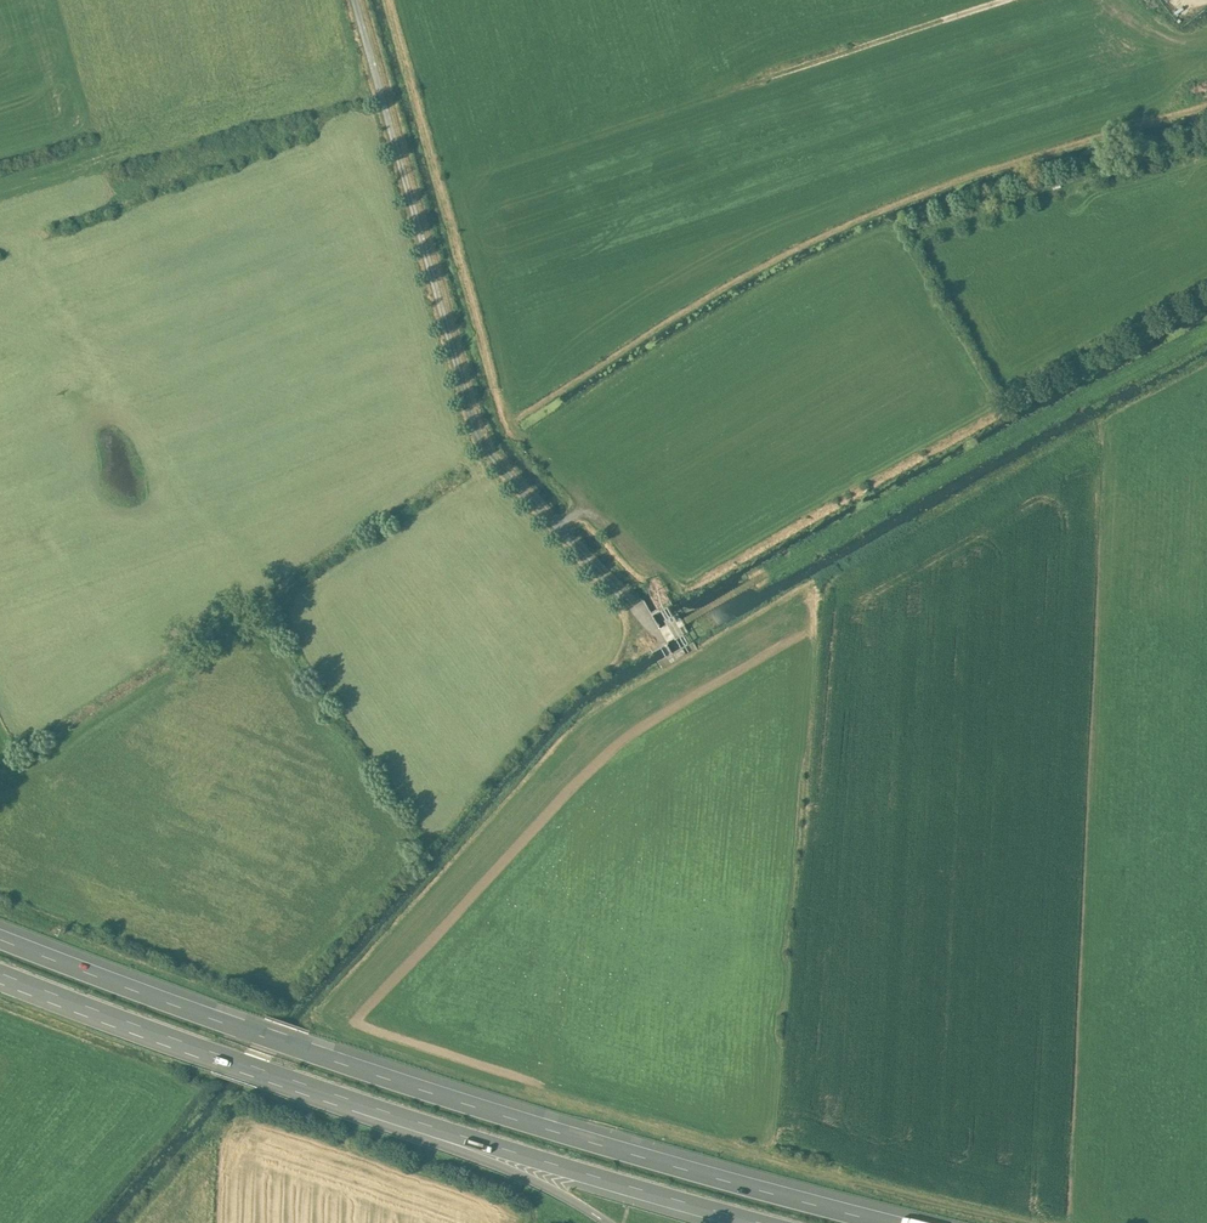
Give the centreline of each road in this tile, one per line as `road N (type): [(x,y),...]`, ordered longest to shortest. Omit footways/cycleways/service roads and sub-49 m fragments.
road 1 (track): [(1206,332),(659,636),(481,443),(355,0)]
road 2 (motorway): [(891,1222),(481,1107),(0,939)]
road 3 (track): [(1046,1222),(815,1169),(536,1084)]
road 4 (motorway): [(353,1098),(769,1222)]
road 5 (motorway): [(0,972),(353,1098)]
road 6 (motorway): [(353,1098),(369,1114),(535,1178),(607,1222)]
road 7 (track): [(1007,0),(754,82)]

